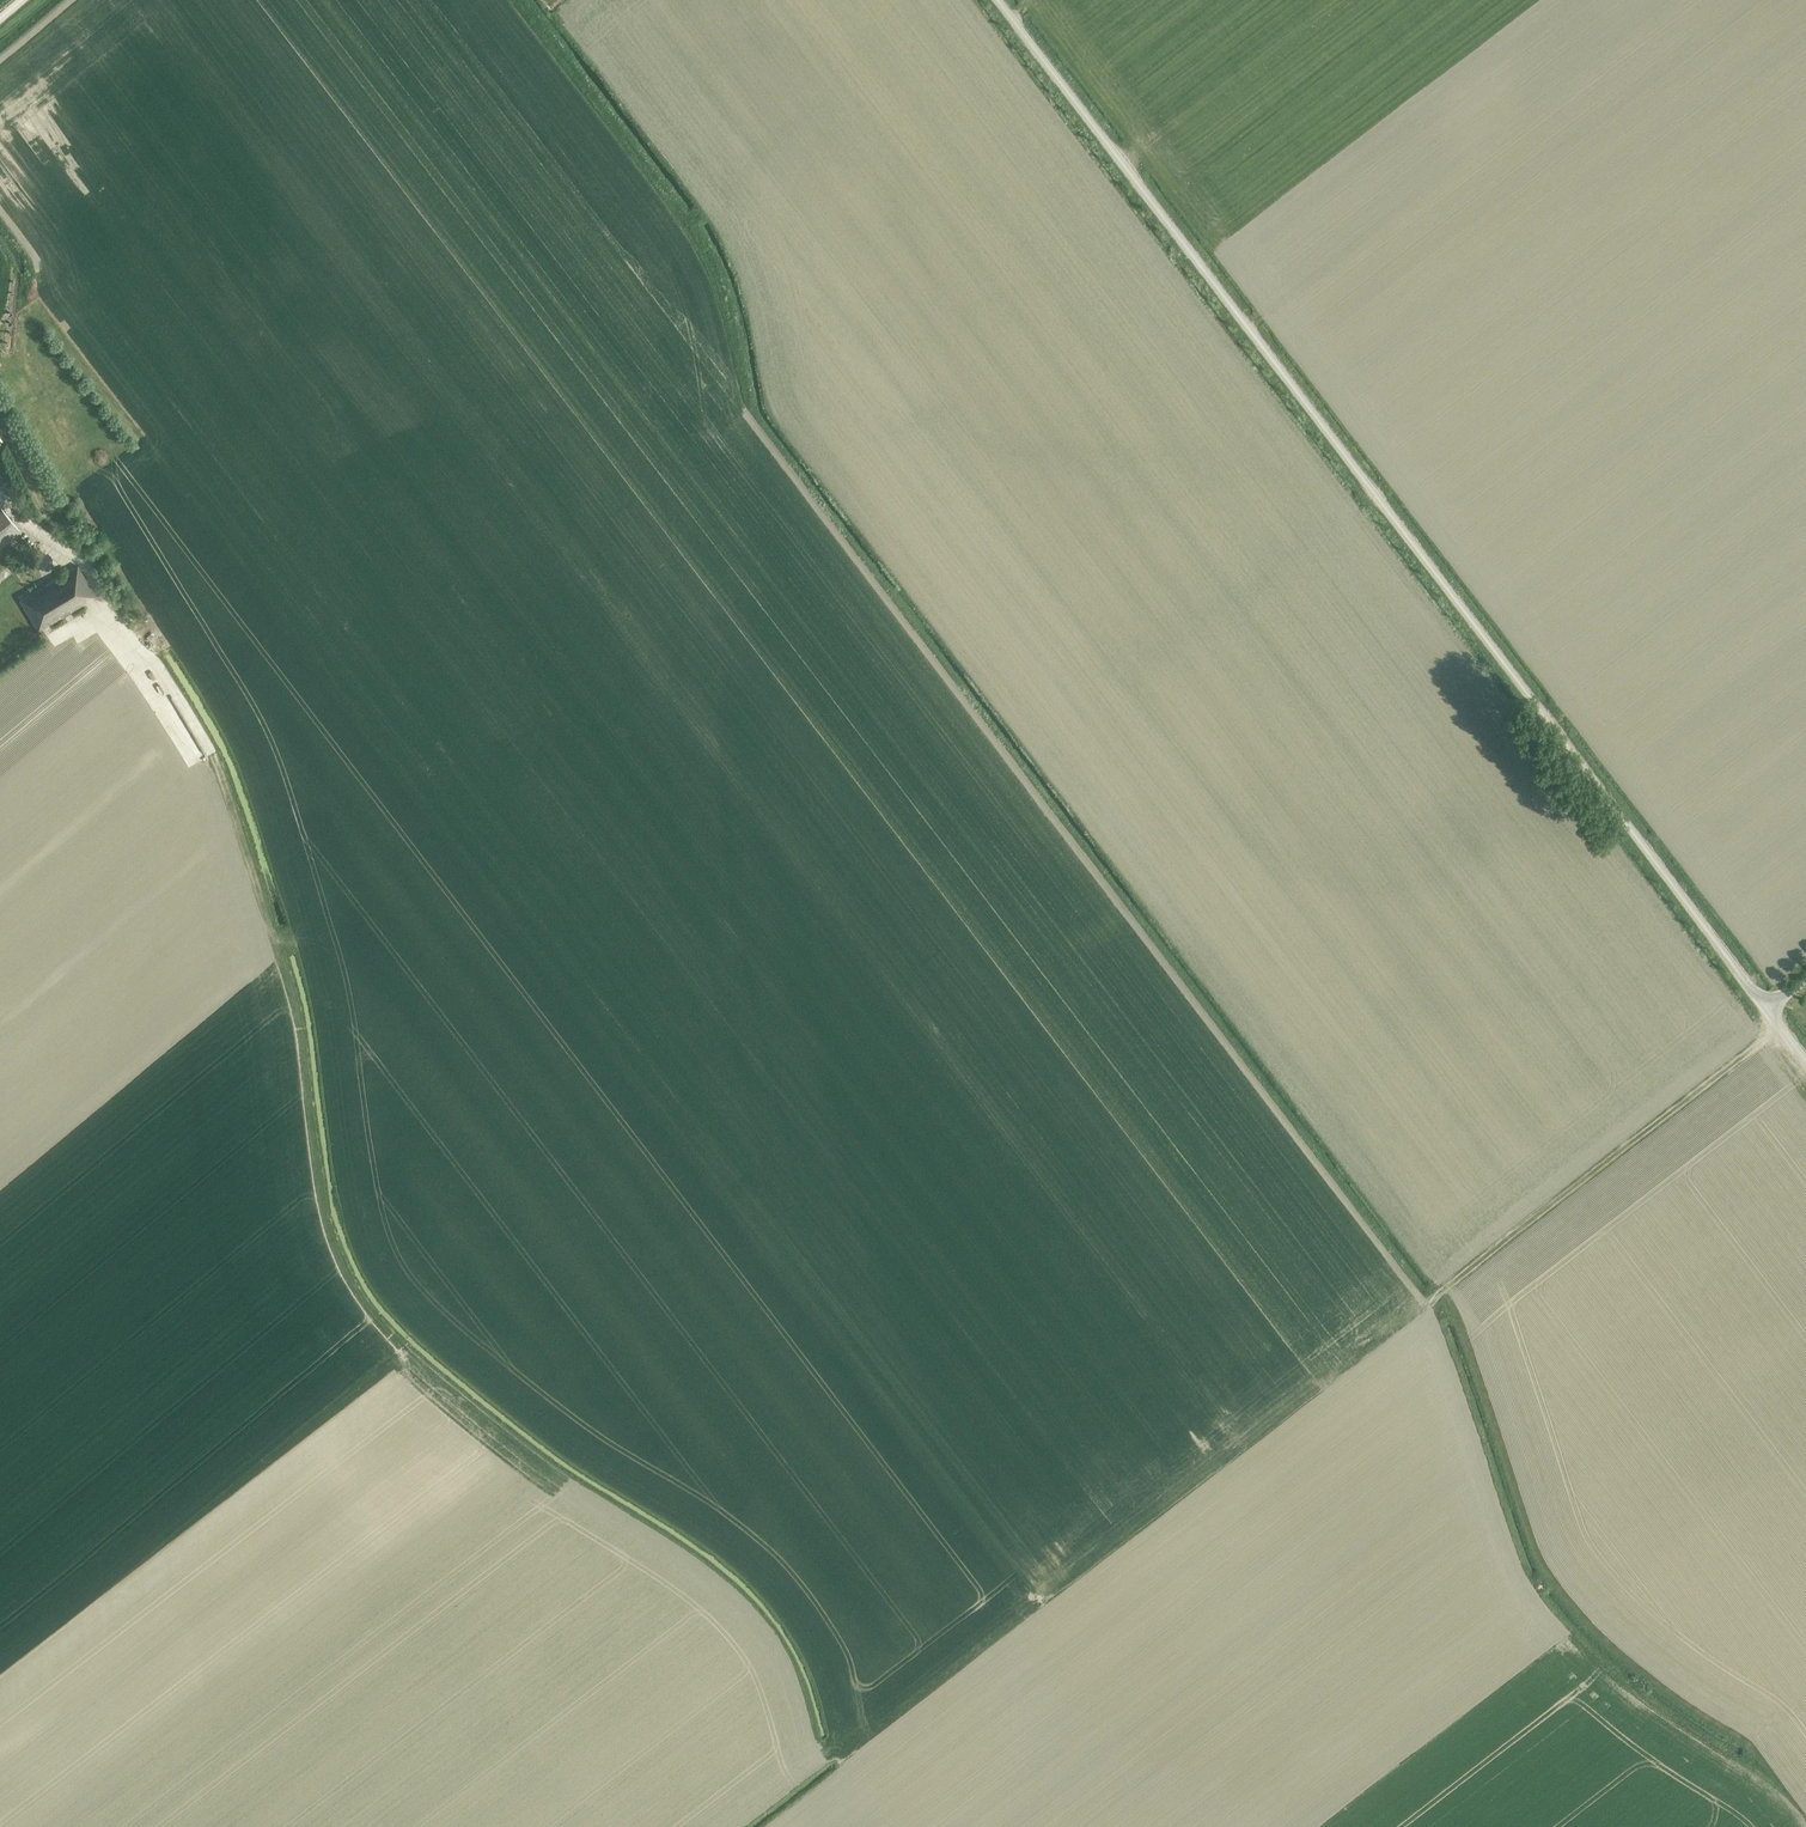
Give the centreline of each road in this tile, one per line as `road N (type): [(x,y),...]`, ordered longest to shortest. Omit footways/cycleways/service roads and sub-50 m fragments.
road 1 (unclassified): [(1805,1059),(998,0)]

